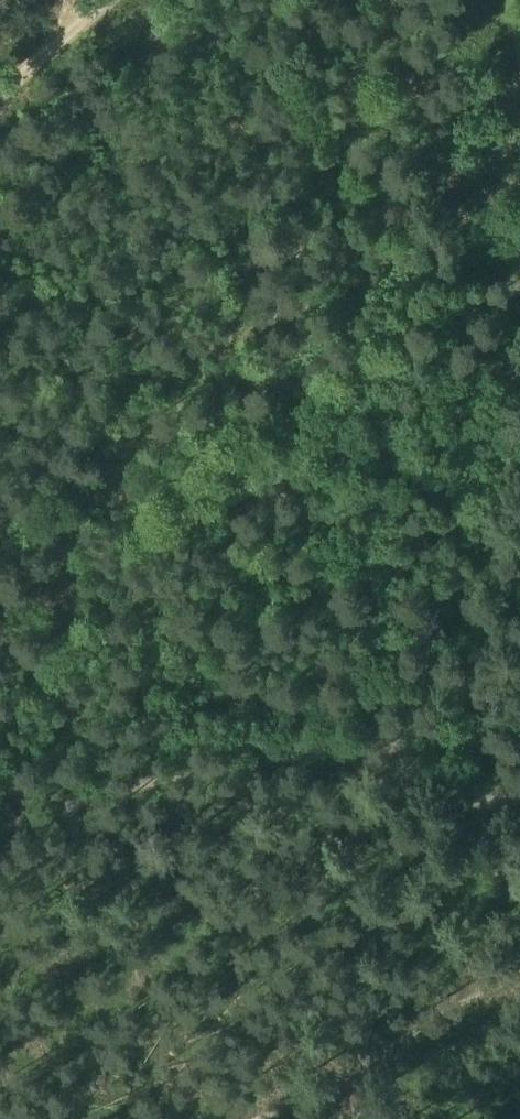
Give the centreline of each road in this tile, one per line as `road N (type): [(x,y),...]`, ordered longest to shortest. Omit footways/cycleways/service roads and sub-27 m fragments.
road 1 (track): [(519,790),(469,803),(413,755),(343,745),(159,777),(0,827)]
road 2 (track): [(519,973),(263,1118)]
road 3 (track): [(107,0),(0,94)]

